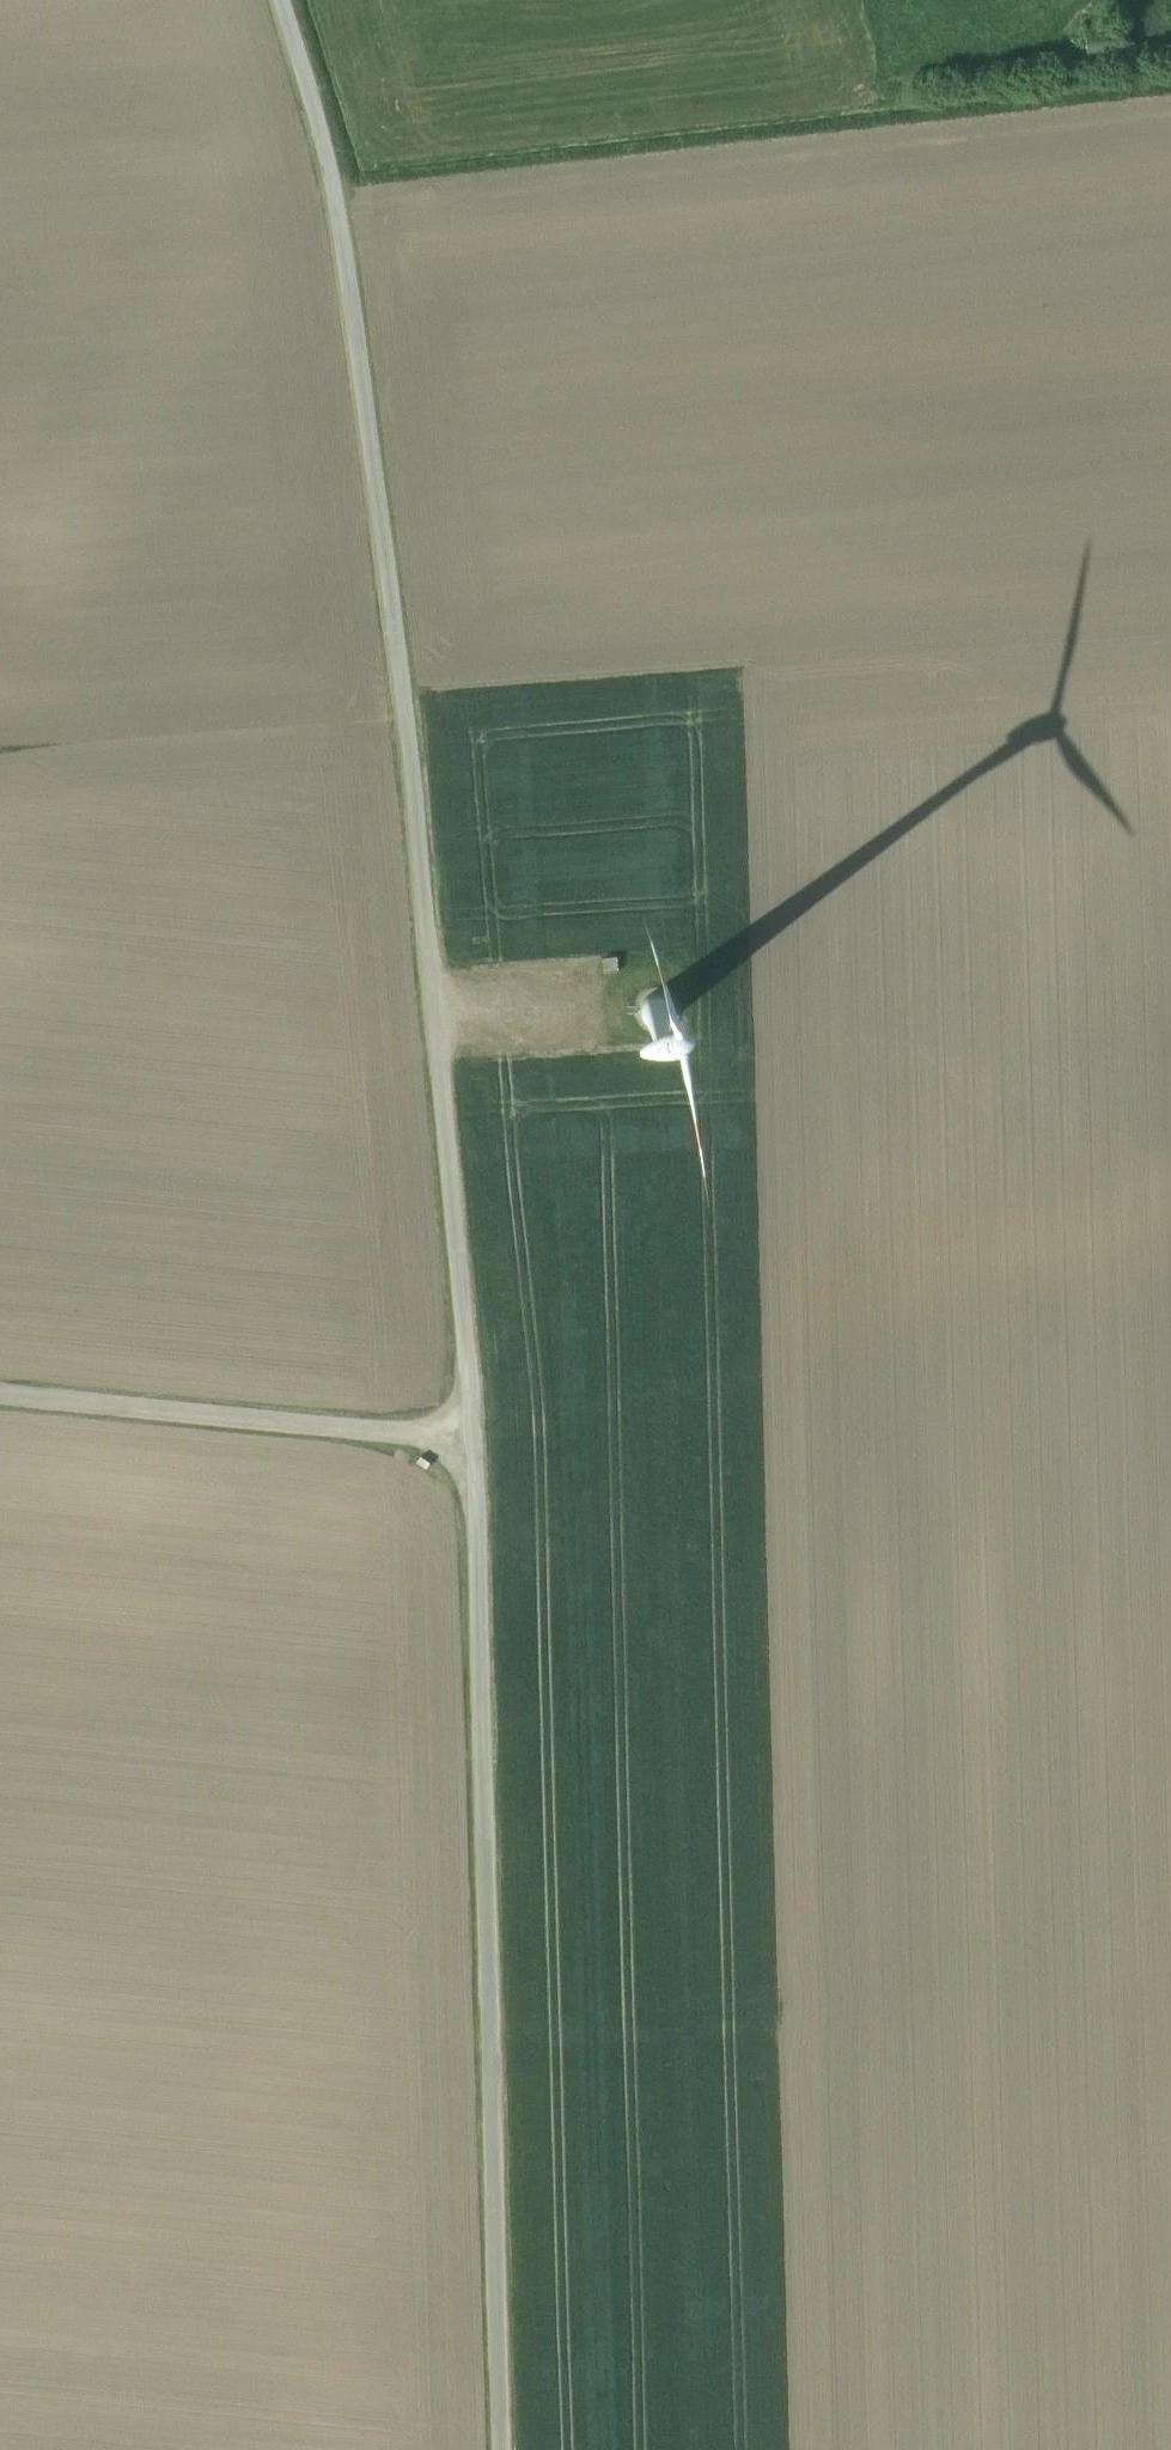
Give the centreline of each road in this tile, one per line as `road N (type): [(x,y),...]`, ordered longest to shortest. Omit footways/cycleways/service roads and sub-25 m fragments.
road 1 (unclassified): [(511,2449),(488,1593),(423,836),(342,259),(279,0)]
road 2 (track): [(437,997),(621,984)]

